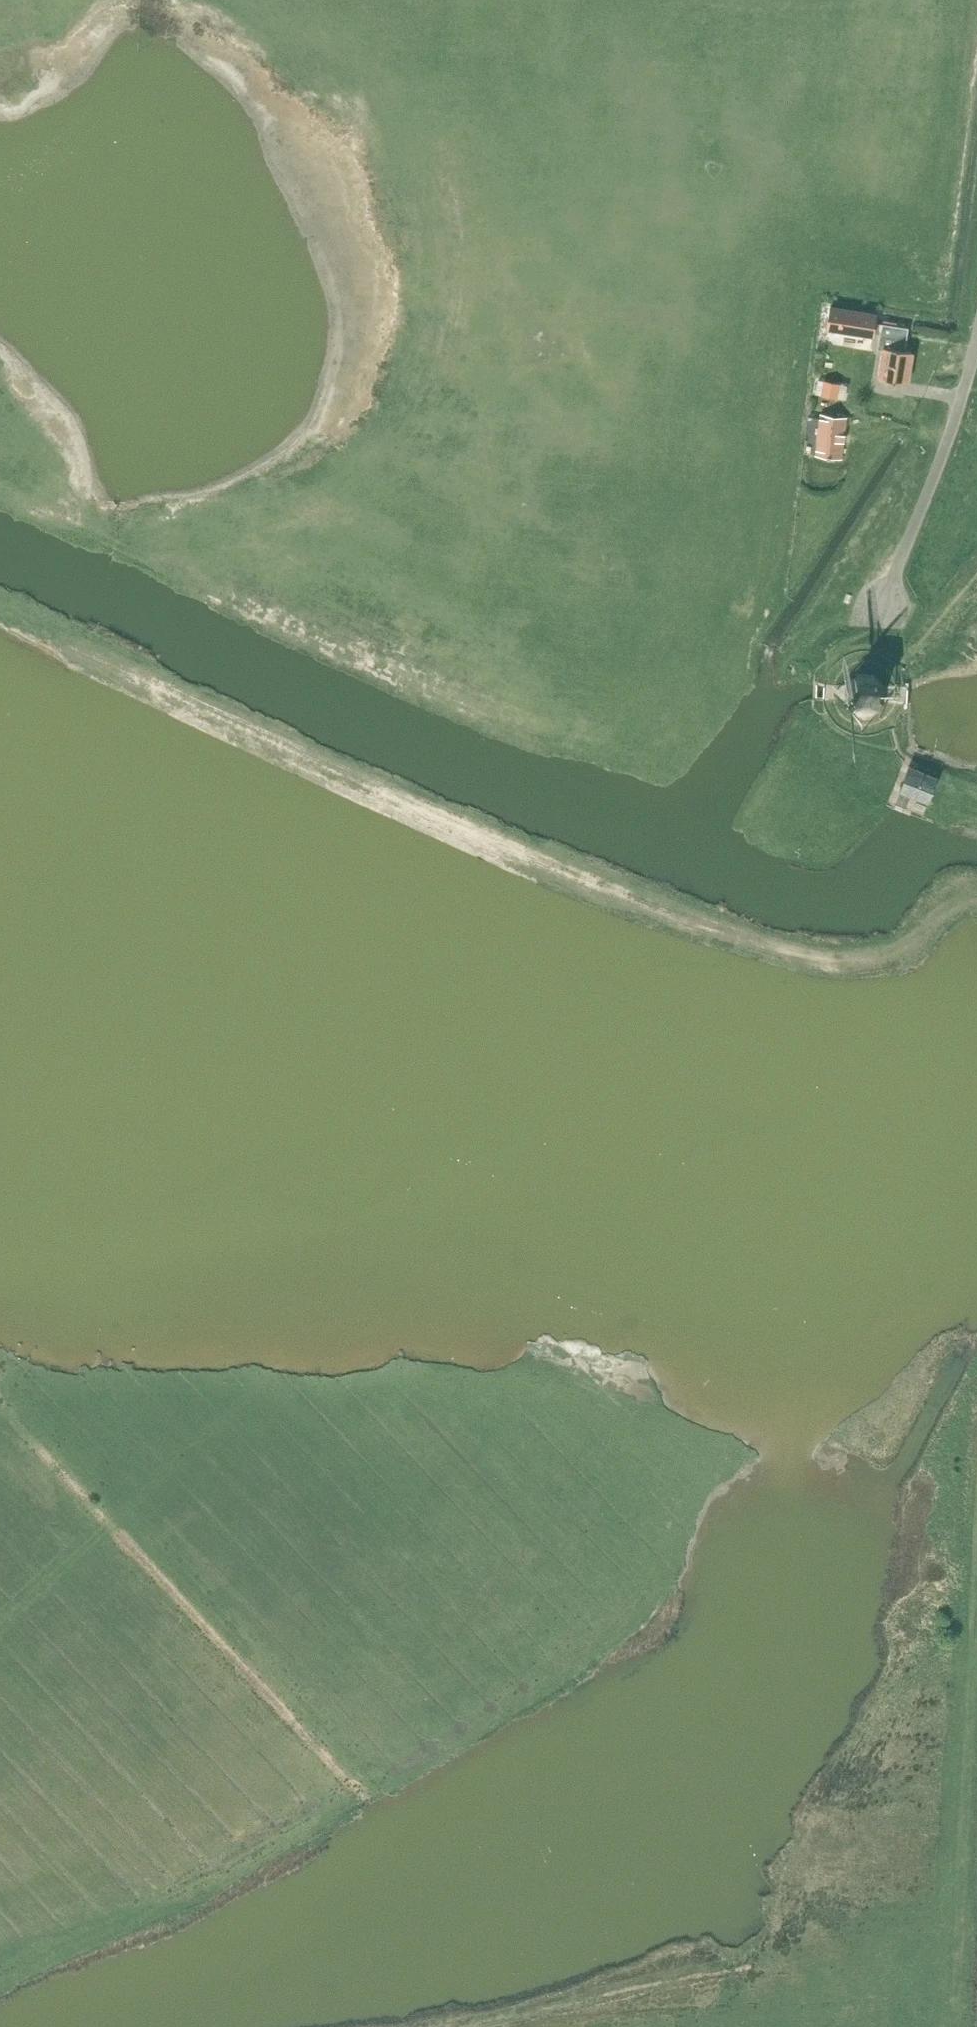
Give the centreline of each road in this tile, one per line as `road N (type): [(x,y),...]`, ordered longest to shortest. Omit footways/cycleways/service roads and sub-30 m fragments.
road 1 (unclassified): [(887,616),(976,340)]

